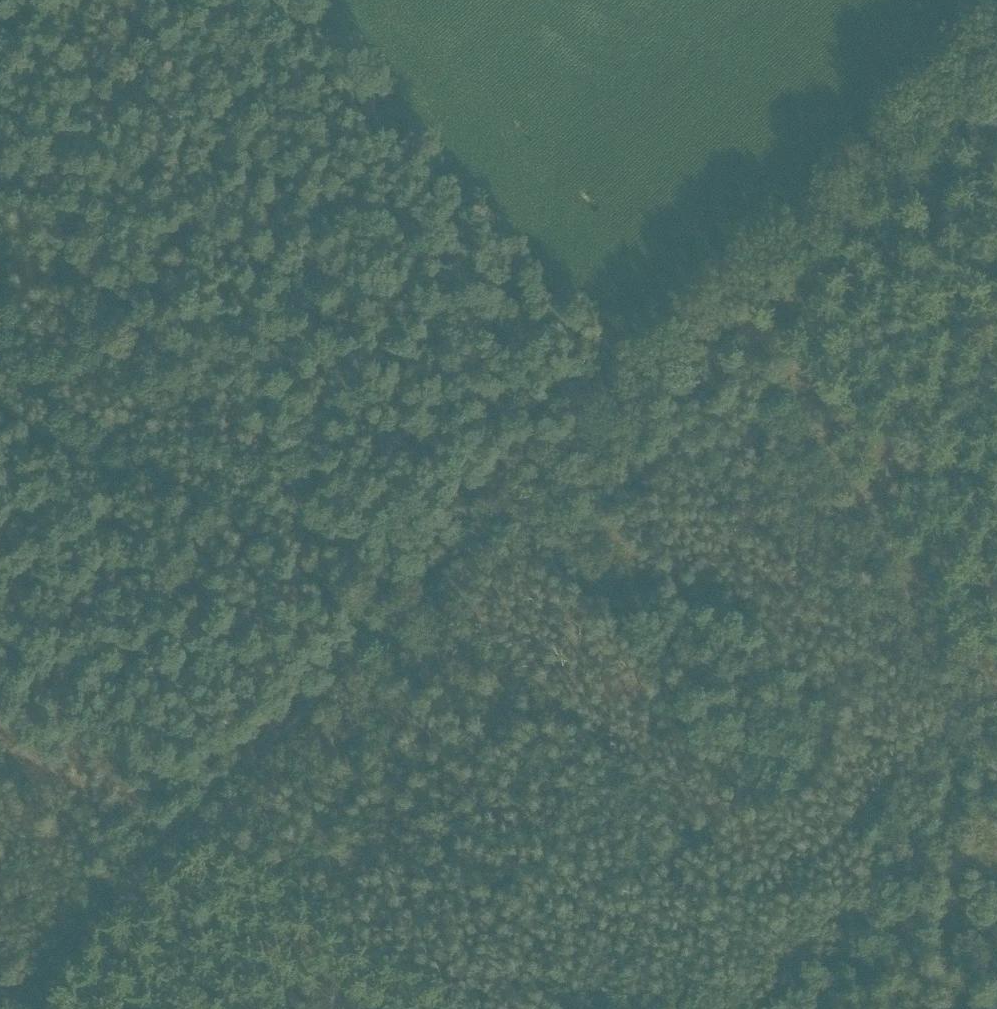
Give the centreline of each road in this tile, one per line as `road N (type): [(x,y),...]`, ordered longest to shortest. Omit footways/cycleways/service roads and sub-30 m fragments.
road 1 (track): [(381,635),(0,365)]

